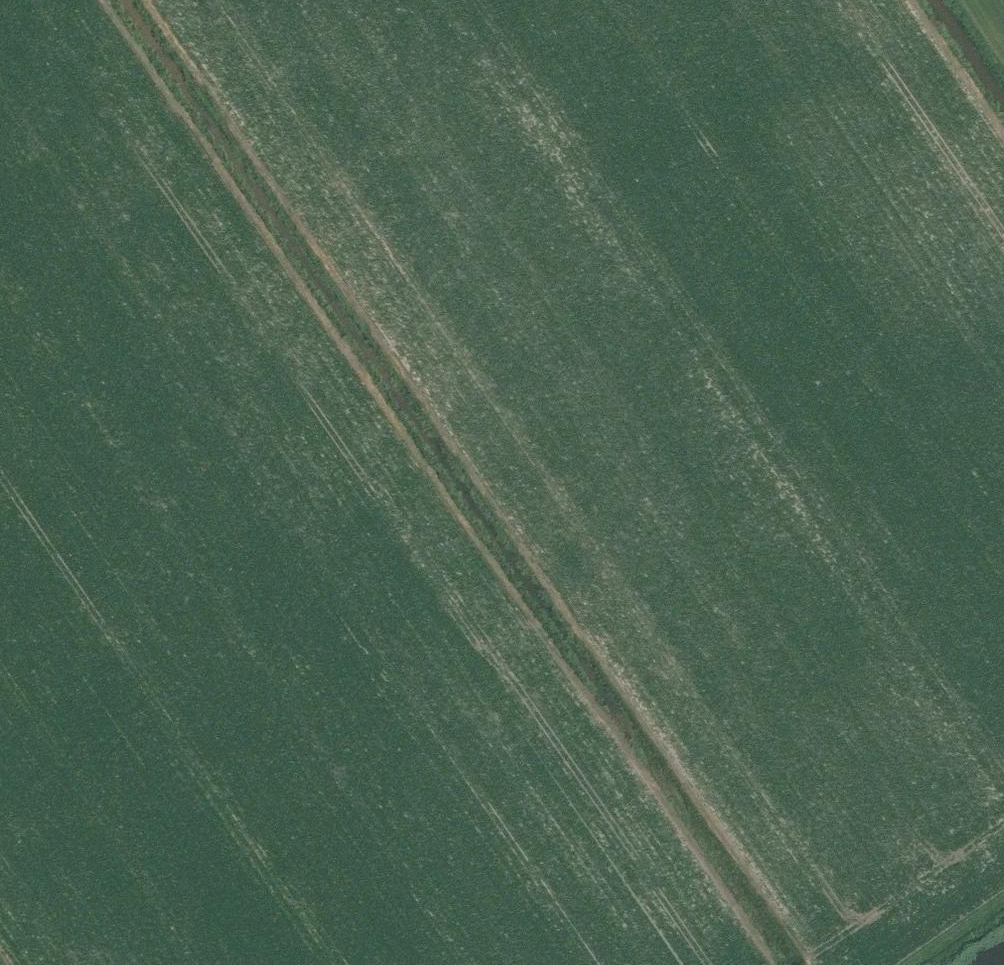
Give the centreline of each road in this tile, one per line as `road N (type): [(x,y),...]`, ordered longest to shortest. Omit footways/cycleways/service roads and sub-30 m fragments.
road 1 (track): [(896,964),(1003,890)]

